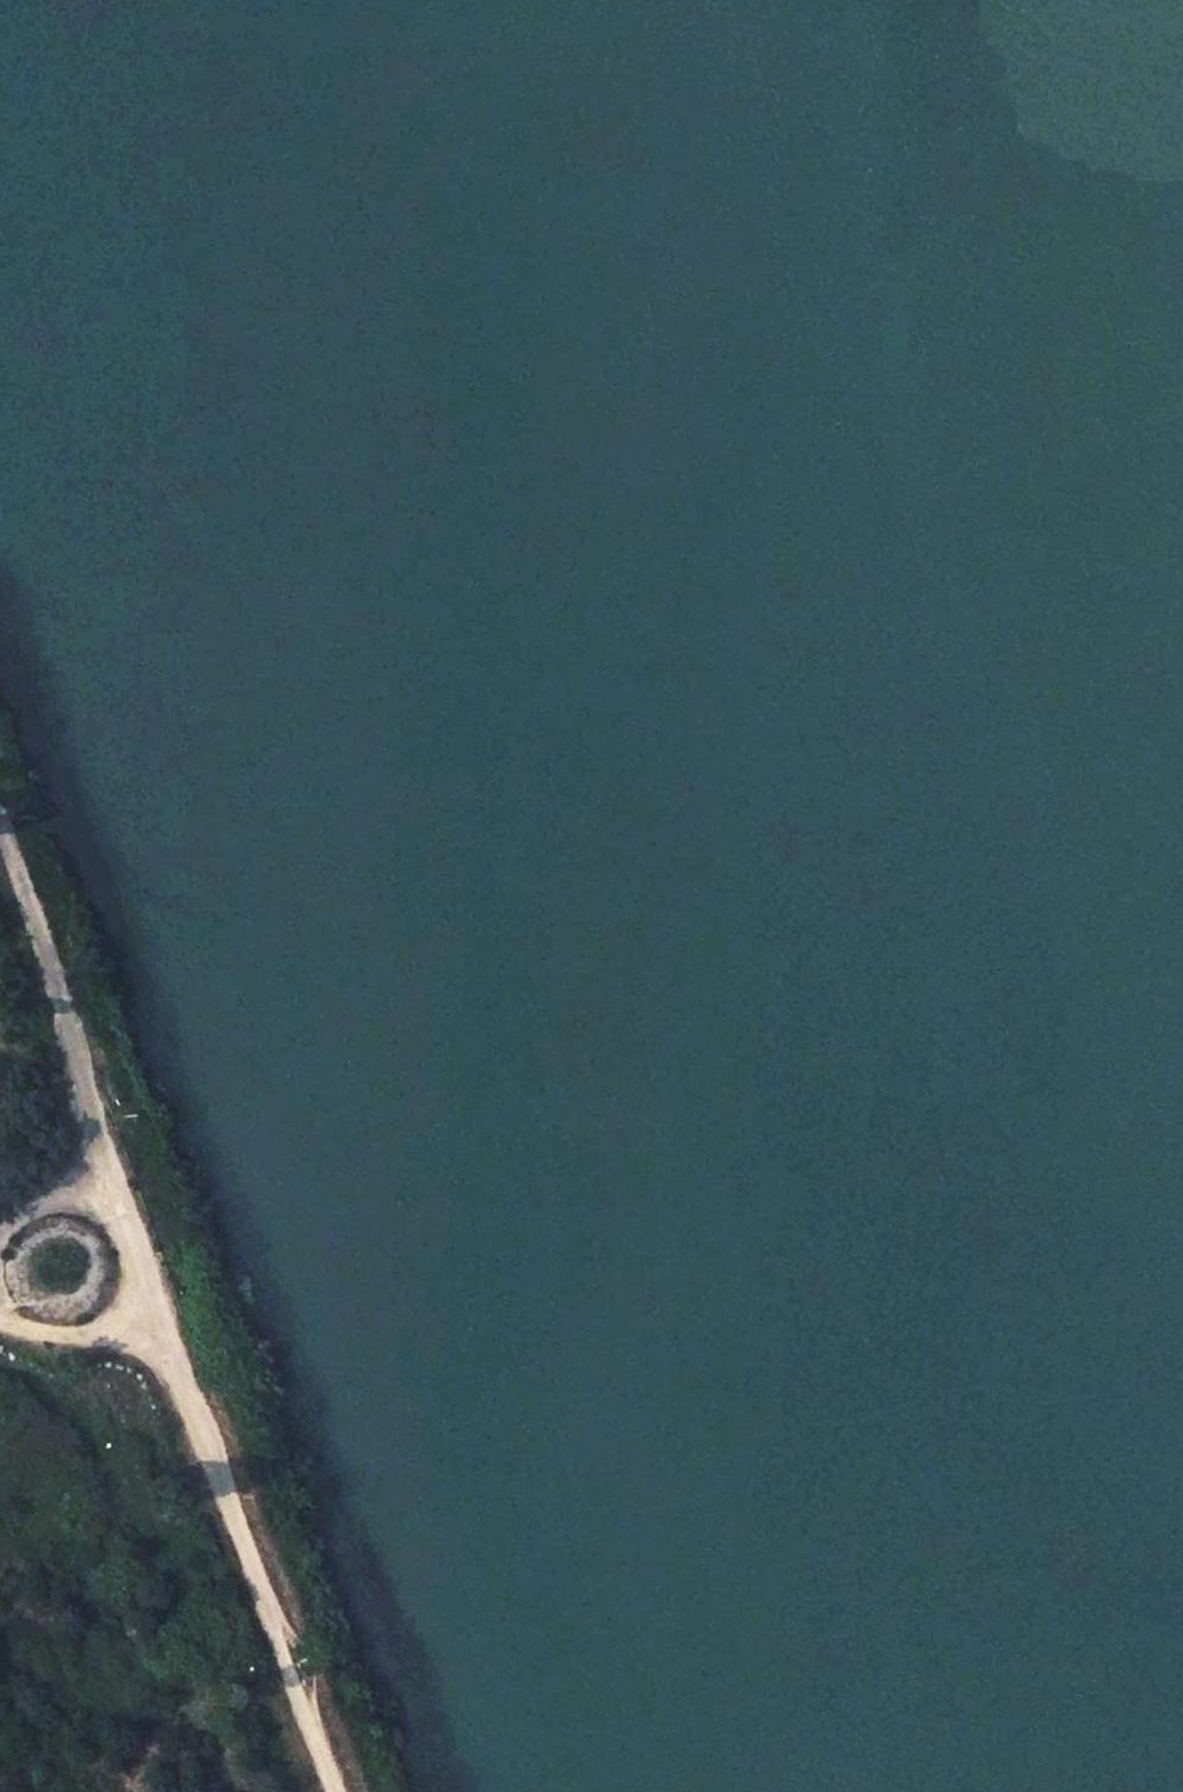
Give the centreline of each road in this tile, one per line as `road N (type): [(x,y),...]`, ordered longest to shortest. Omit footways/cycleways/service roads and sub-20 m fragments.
road 1 (track): [(132,1303),(188,1391),(337,1791)]
road 2 (track): [(95,1208),(42,941),(0,829)]
road 3 (residential): [(132,1303),(122,1234),(95,1208),(59,1199),(23,1210),(0,1234)]
road 4 (residential): [(0,1310),(26,1335),(62,1344),(98,1333),(132,1303)]

